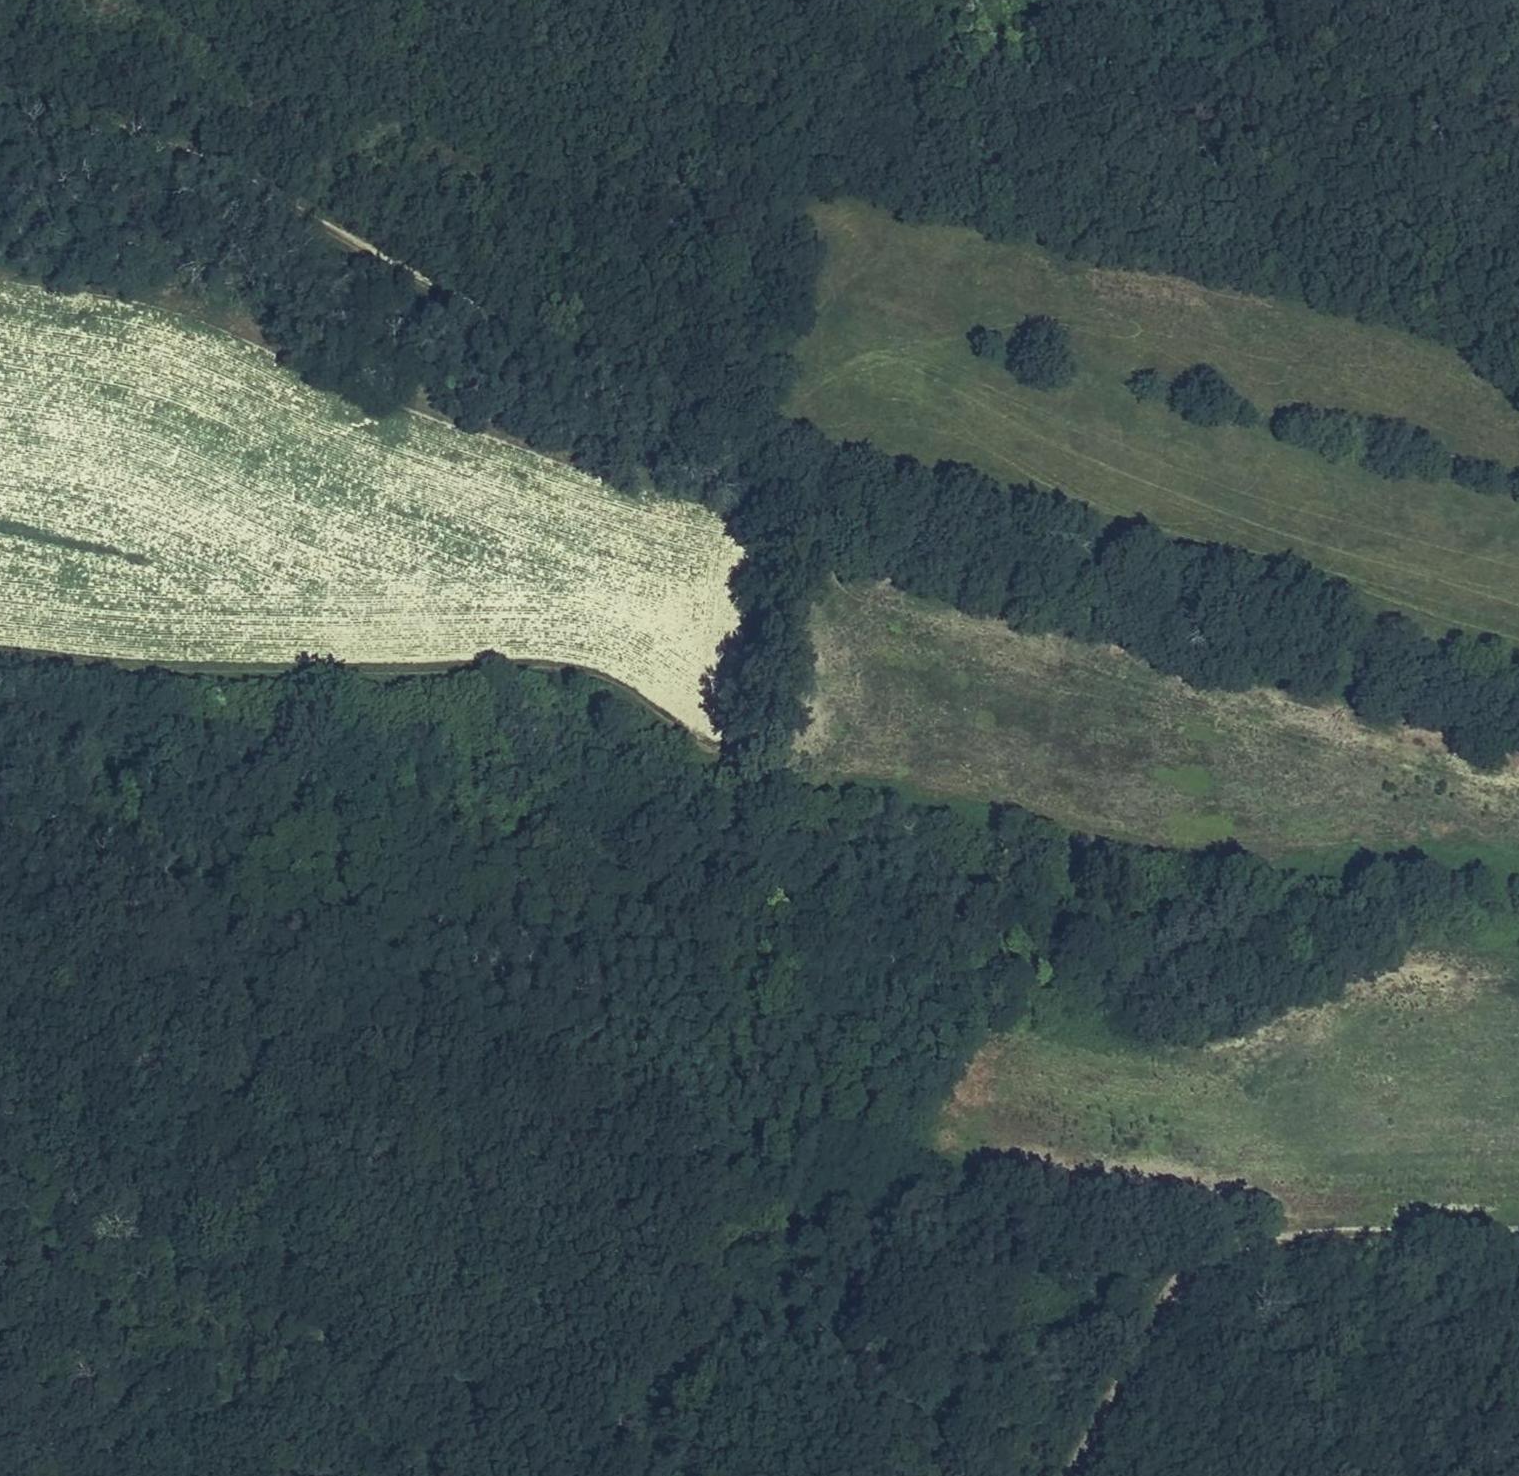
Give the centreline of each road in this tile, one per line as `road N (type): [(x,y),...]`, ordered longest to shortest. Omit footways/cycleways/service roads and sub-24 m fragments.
road 1 (track): [(0,97),(77,110),(177,150),(360,240),(544,349),(685,407),(873,499),(1219,608),(1518,689)]
road 2 (track): [(1068,1475),(1157,1314),(1189,1272),(1236,1253),(1320,1235),(1518,1233)]

